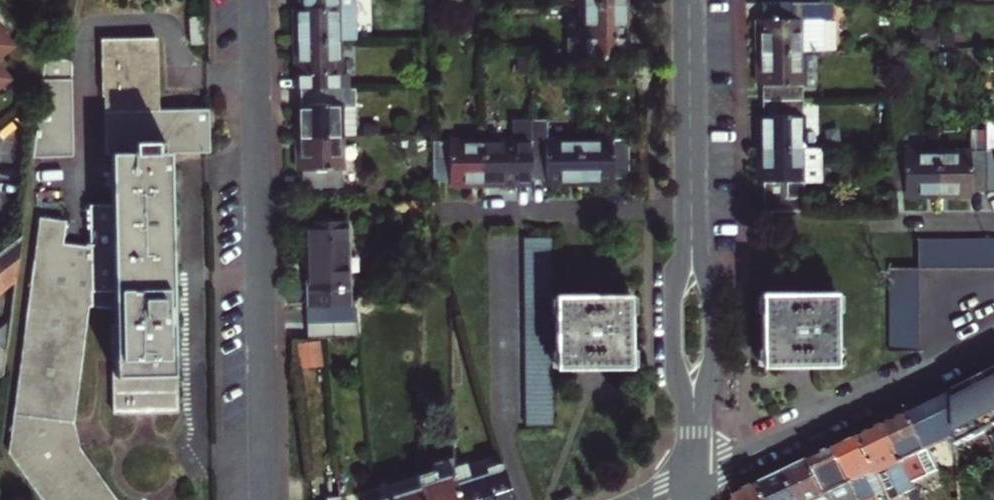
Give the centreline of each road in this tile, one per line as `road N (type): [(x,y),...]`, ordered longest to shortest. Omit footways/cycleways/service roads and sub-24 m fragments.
road 1 (residential): [(254,0),(264,499)]
road 2 (residential): [(993,339),(693,475)]
road 3 (tertiary): [(693,475),(712,332),(710,288),(691,212)]
road 4 (tertiary): [(691,212),(672,336),(693,475)]
road 5 (tertiary): [(691,212),(688,0)]

